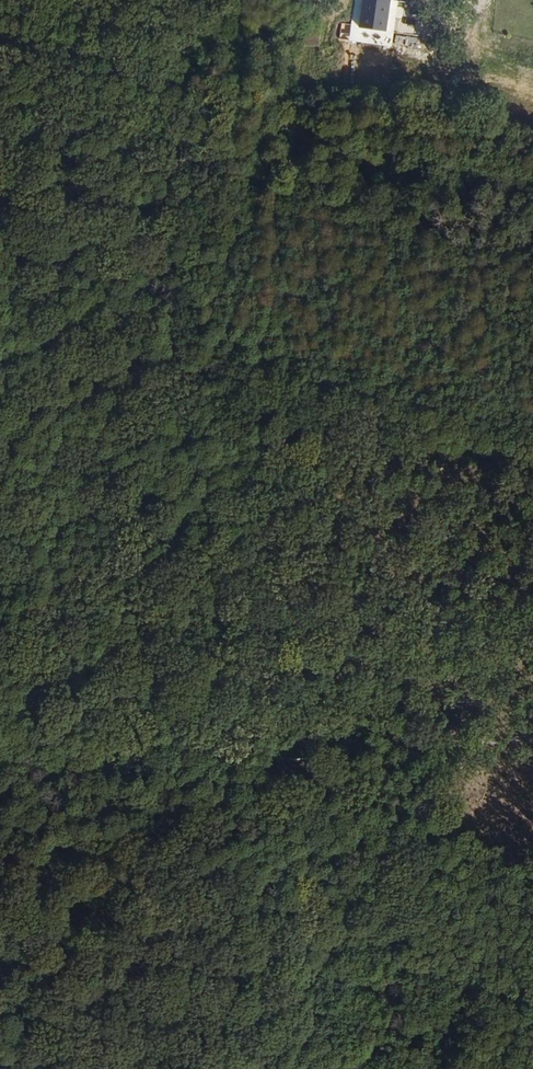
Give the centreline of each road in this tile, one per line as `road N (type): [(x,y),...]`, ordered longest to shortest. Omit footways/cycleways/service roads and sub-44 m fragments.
road 1 (track): [(0,787),(532,771)]
road 2 (track): [(375,775),(271,1068)]

